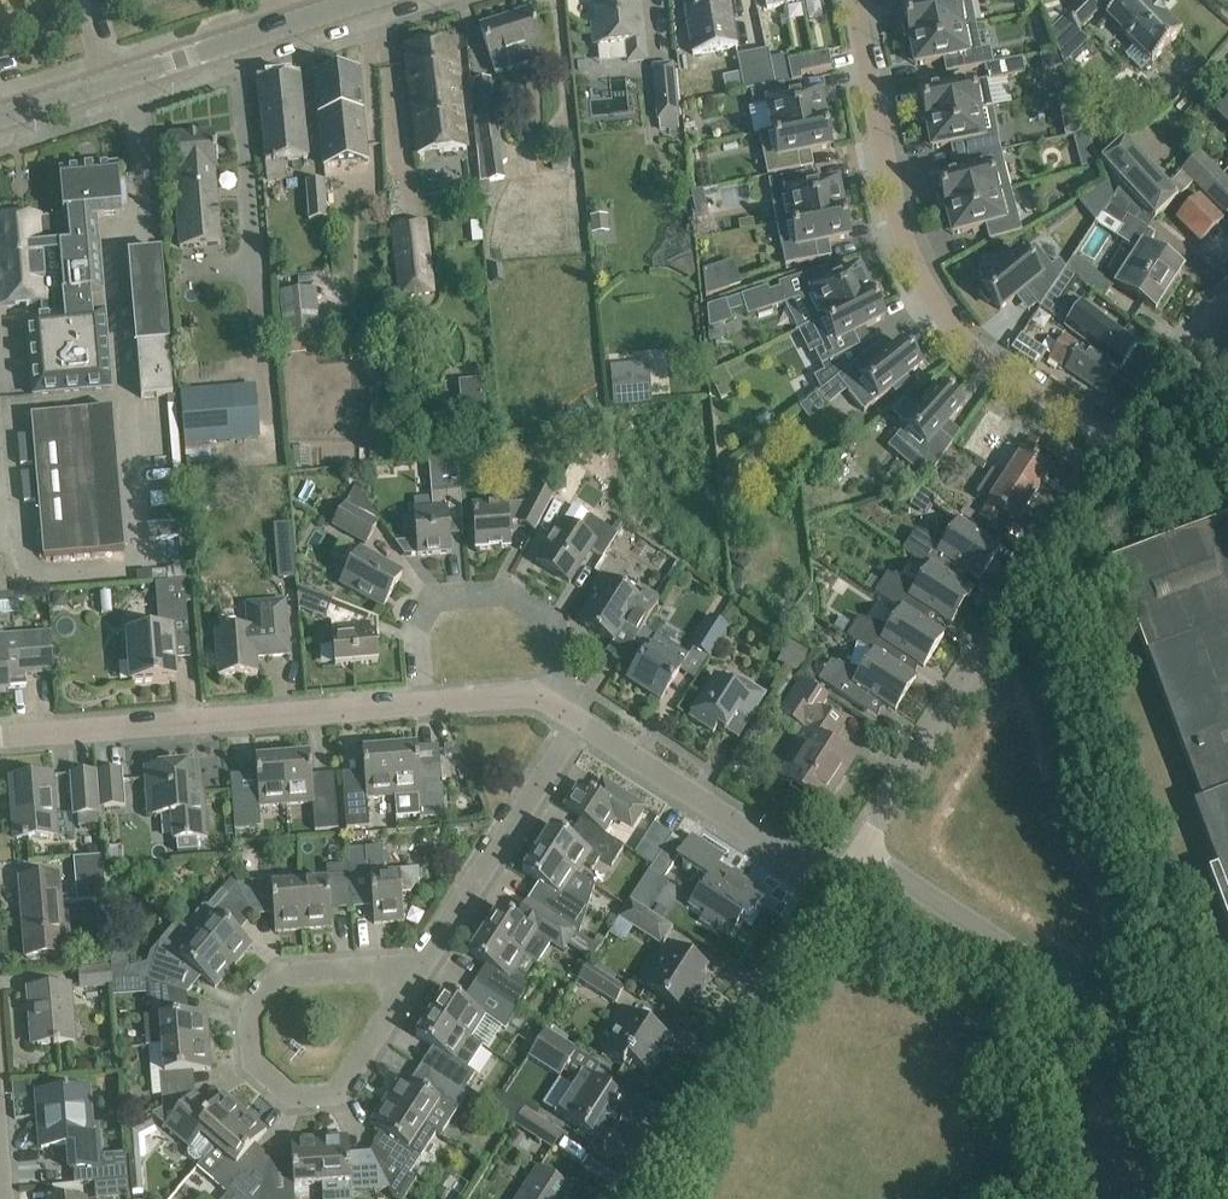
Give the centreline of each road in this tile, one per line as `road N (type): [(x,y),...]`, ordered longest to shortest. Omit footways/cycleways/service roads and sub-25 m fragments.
road 1 (residential): [(854,0),(891,203),(924,286),(998,366),(1120,446)]
road 2 (residential): [(1217,1198),(1152,1049),(859,850)]
road 3 (residential): [(859,850),(1120,446)]
road 4 (residential): [(422,702),(0,735)]
road 5 (tertiary): [(0,115),(355,0)]
road 6 (residential): [(633,1198),(836,885)]
road 7 (residential): [(549,701),(561,673),(554,623),(509,592),(433,597),(414,629),(422,702)]
road 8 (residential): [(407,984),(580,721)]
road 9 (residential): [(836,885),(580,721)]
road 10 (residential): [(254,1062),(251,1017),(284,975),(373,967),(407,984)]
road 11 (residential): [(407,984),(336,1093),(292,1095),(254,1062)]
road 12 (residential): [(1120,446),(1178,357),(1227,300)]
road 13 (residential): [(549,701),(422,702)]

